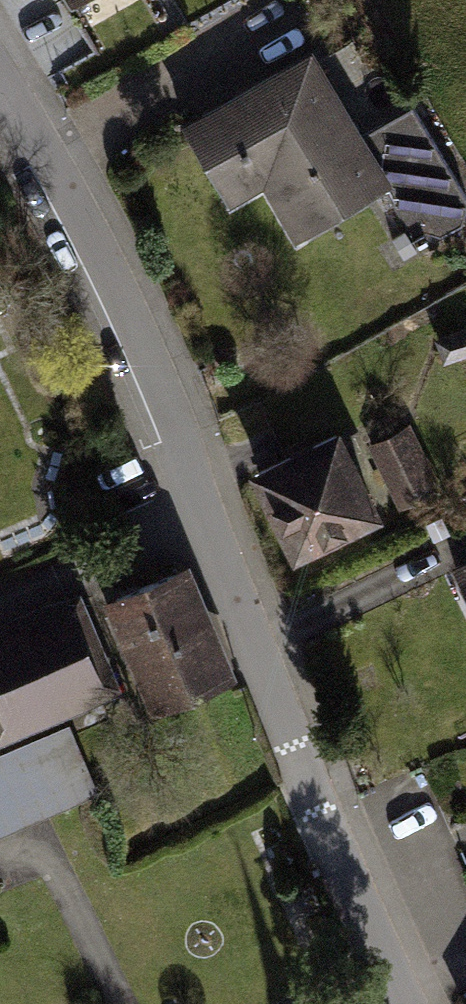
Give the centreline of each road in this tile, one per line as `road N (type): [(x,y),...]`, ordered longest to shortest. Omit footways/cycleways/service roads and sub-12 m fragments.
road 1 (residential): [(431,1003),(0,82)]

